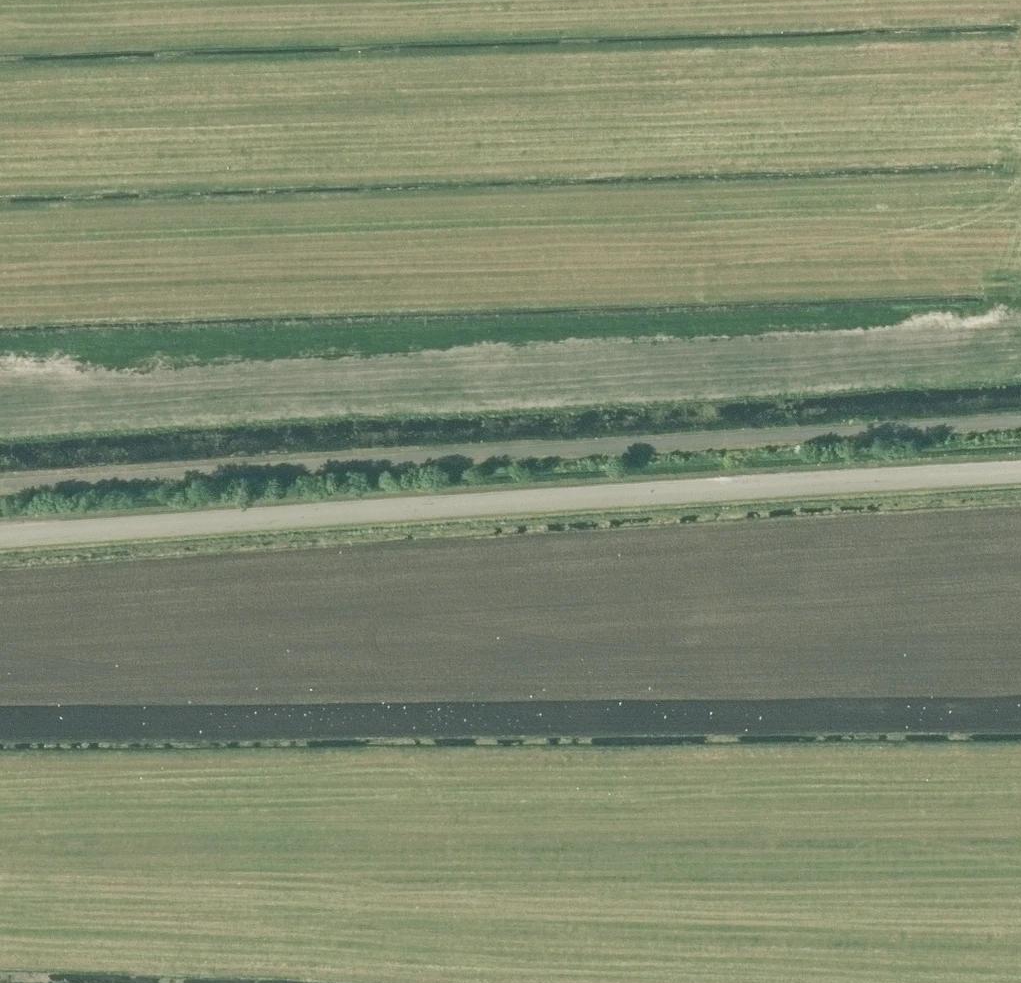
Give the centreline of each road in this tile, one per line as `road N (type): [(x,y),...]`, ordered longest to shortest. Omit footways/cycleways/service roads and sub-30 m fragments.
road 1 (unclassified): [(0,537),(1020,472)]

